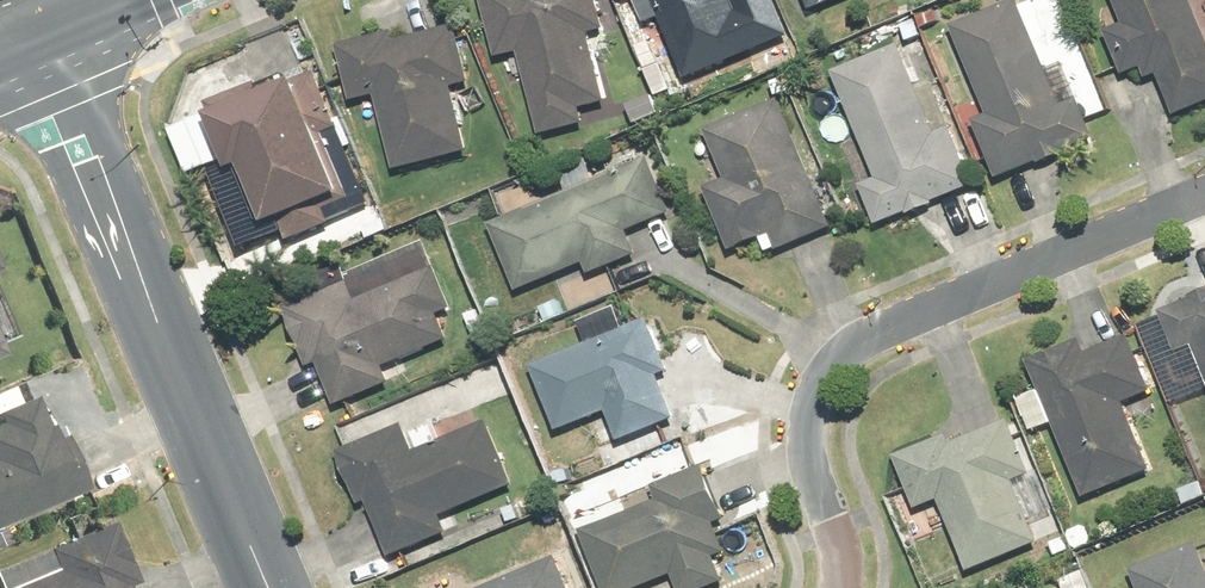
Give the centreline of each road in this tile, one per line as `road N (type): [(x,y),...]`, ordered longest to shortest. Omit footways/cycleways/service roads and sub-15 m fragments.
road 1 (residential): [(1204,198),(873,333),(843,353),(822,379),(806,437),(833,520),(844,587)]
road 2 (tertiary): [(44,26),(275,587)]

